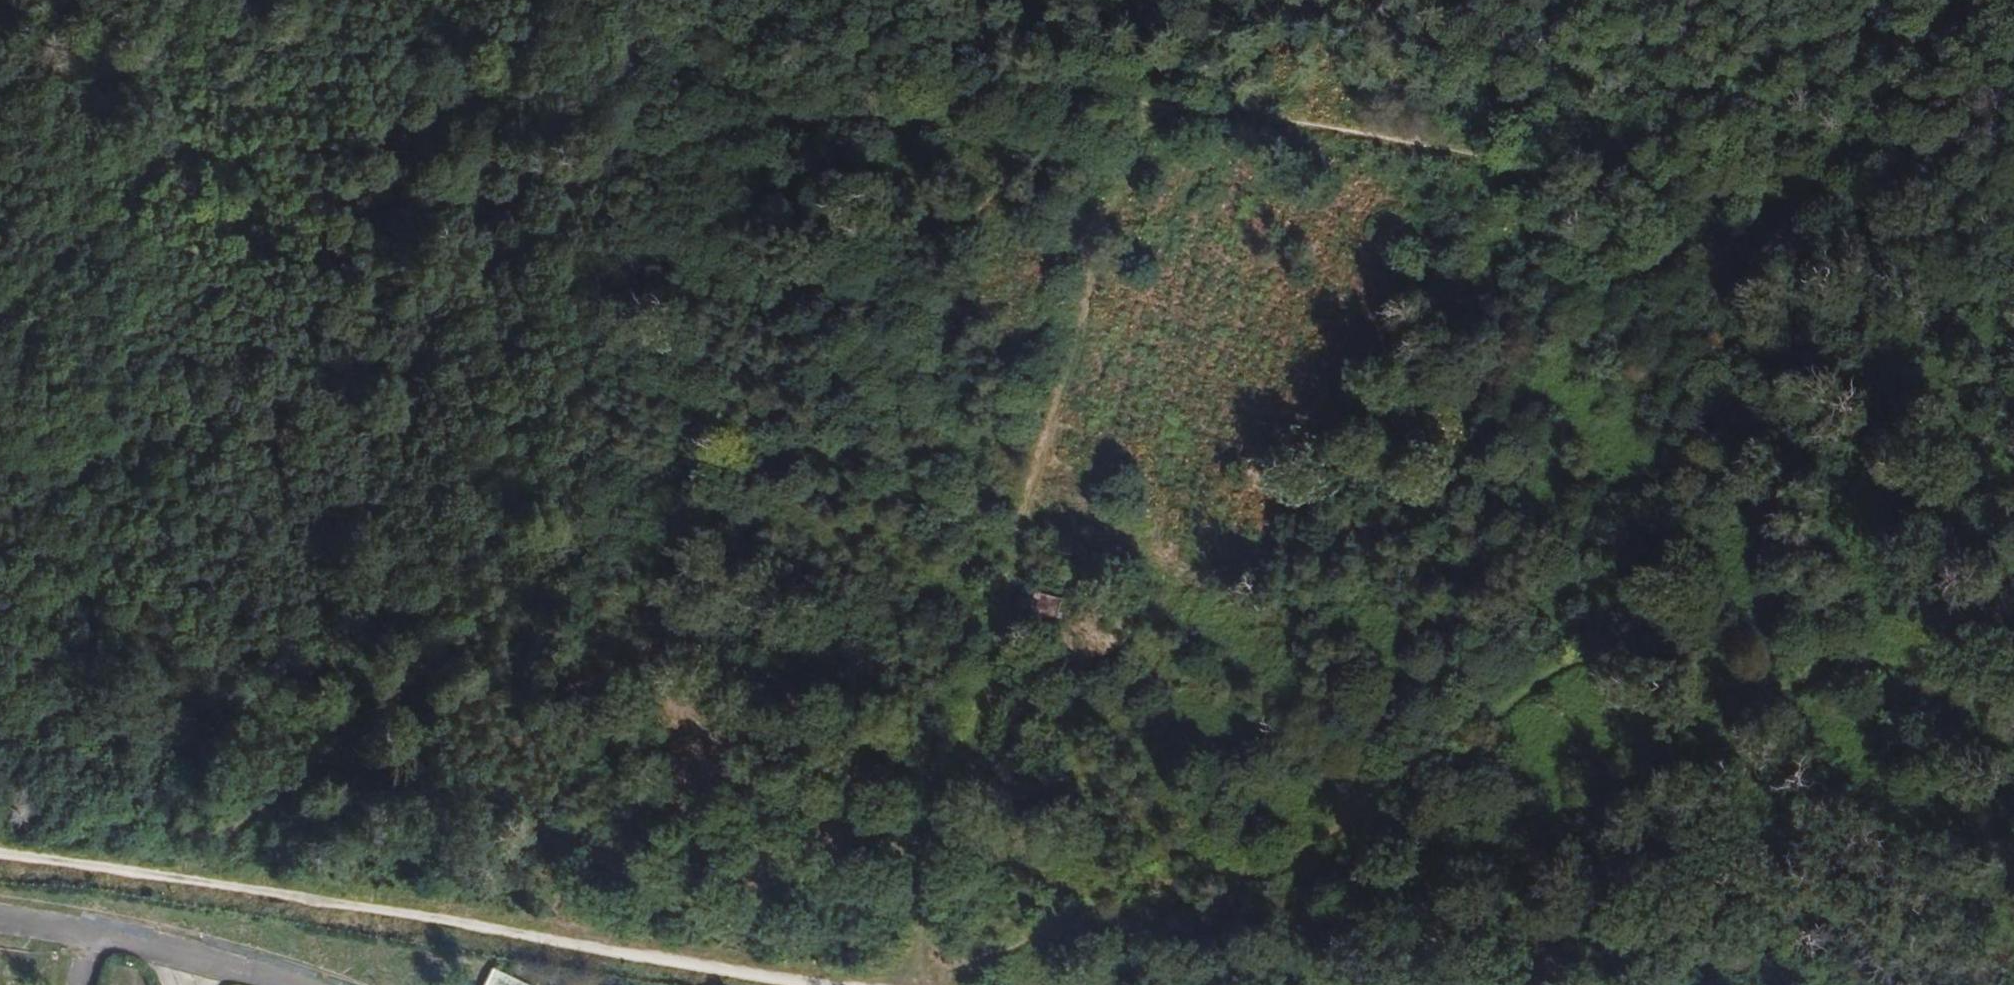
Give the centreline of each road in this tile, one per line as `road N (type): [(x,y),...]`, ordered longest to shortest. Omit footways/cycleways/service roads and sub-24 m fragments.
road 1 (track): [(2013,700),(1929,668),(1861,667),(1779,688),(1721,689),(1632,662),(1506,710),(1303,852),(1240,878),(1145,889),(935,984)]
road 2 (track): [(919,984),(1065,378),(1145,106)]
road 3 (track): [(812,984),(0,853)]
road 4 (track): [(29,0),(174,147)]

